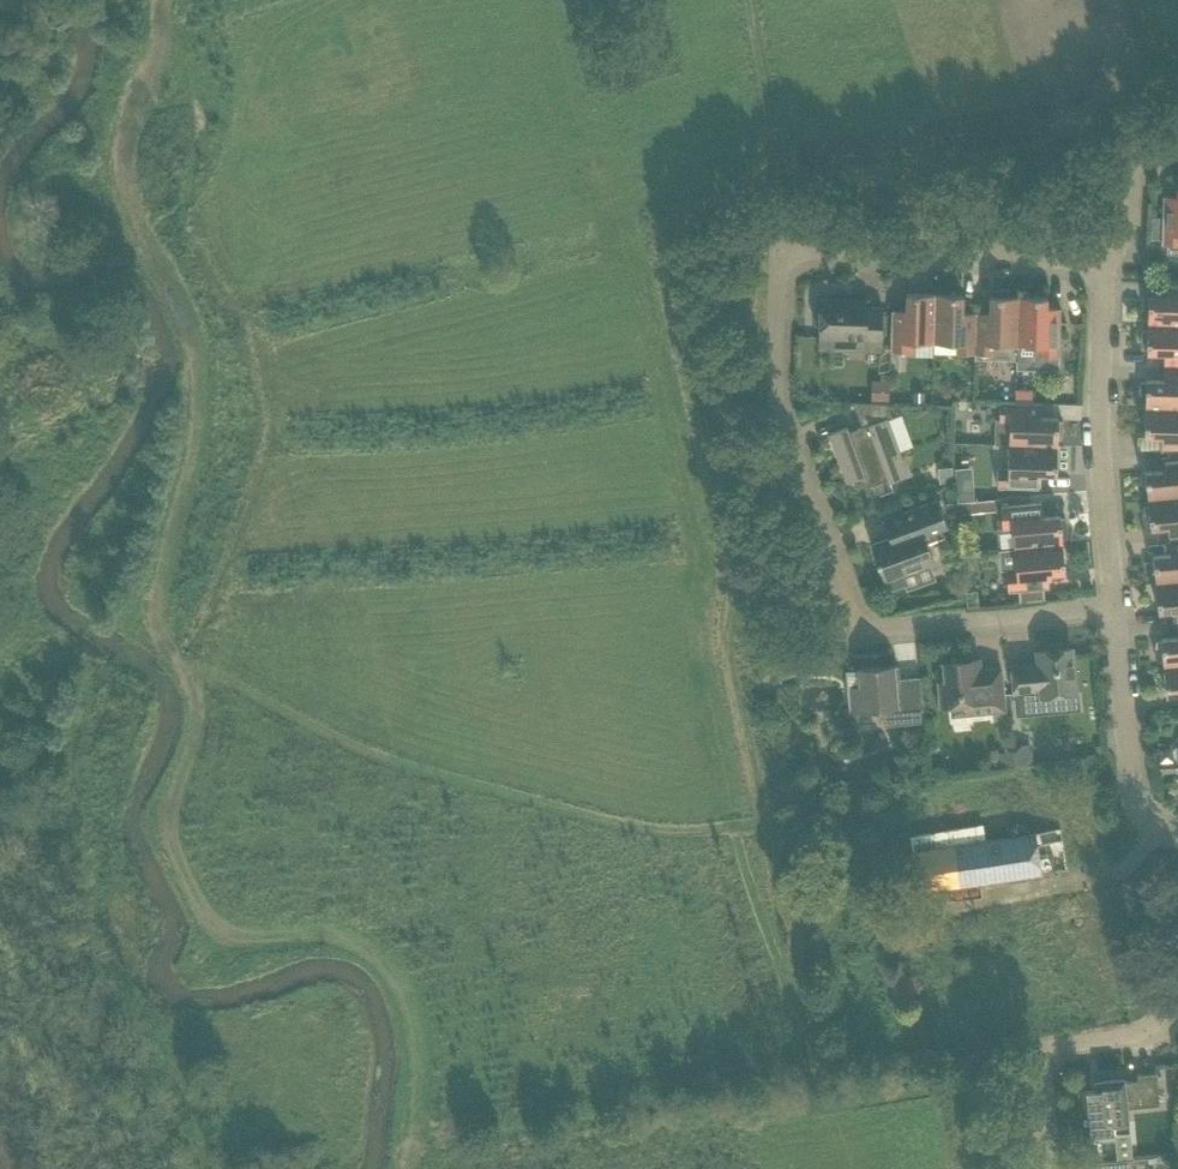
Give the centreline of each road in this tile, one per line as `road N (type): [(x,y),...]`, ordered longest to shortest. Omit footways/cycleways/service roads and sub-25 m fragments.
road 1 (track): [(958,1094),(938,1089),(831,1104),(803,1020),(729,656),(730,533),(686,329),(778,203)]
road 2 (residential): [(1114,605),(857,628),(775,408),(779,273),(791,252),(1105,261)]
road 3 (residential): [(1114,605),(1099,423),(1105,261)]
road 4 (residential): [(1043,1168),(1035,1055),(1147,1027),(1177,997)]
road 5 (residential): [(1152,834),(1129,789),(1114,605)]
road 6 (residential): [(940,910),(1119,874),(1152,834)]
road 7 (track): [(778,203),(743,0)]
road 8 (residential): [(1105,261),(1129,222),(1132,153),(1177,144)]
road 9 (track): [(730,533),(848,603)]

